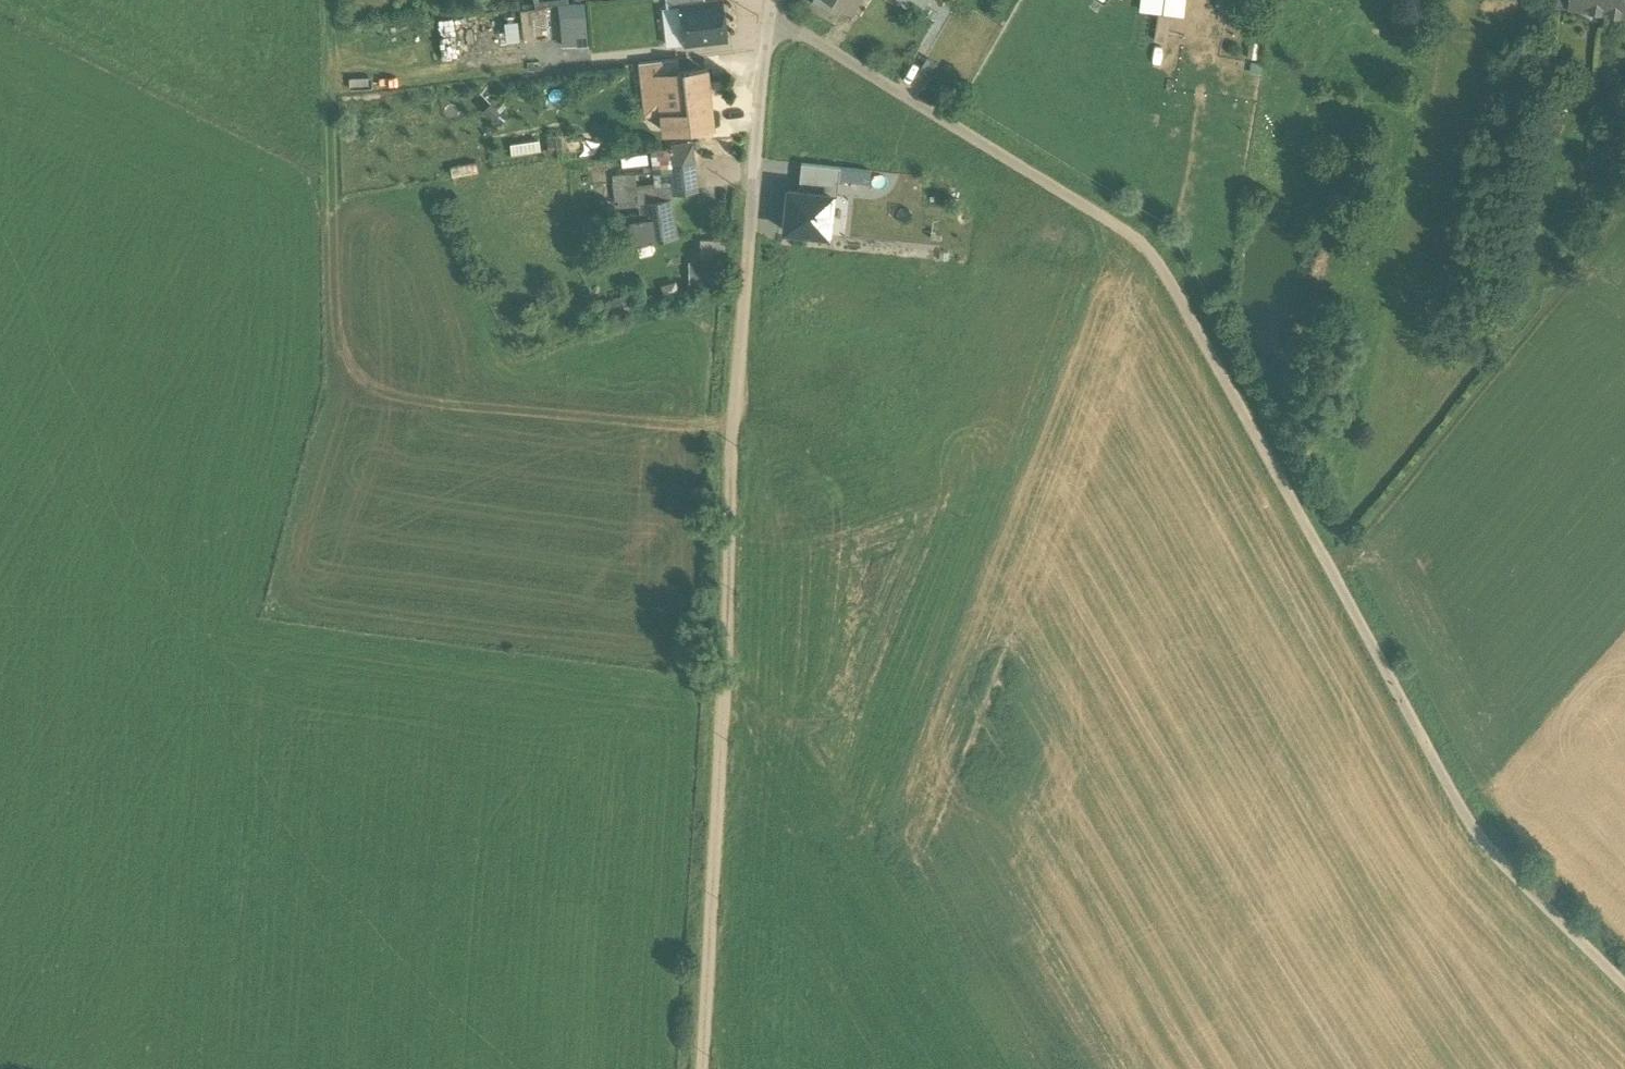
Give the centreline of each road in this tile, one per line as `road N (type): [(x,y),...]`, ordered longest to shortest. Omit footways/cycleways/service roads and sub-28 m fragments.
road 1 (track): [(776,24),(1146,250),(1174,284),(1498,863),(1624,989)]
road 2 (track): [(701,1068),(748,284)]
road 3 (track): [(734,431),(415,403),(361,381),(341,340),(328,260),(328,0)]
road 4 (track): [(1336,578),(1624,211)]
road 5 (residential): [(779,0),(748,284)]

